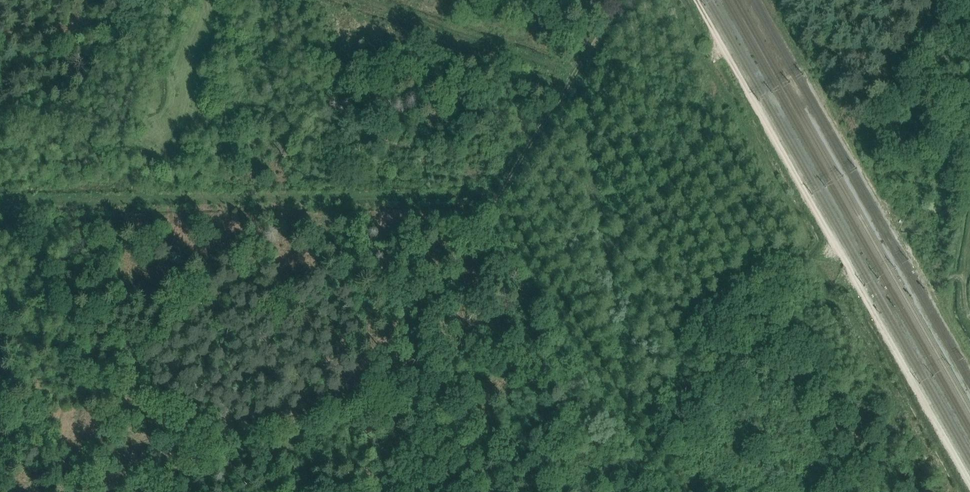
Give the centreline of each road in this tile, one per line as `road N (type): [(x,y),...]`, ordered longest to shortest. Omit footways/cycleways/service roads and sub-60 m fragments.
road 1 (track): [(118,491),(332,410),(376,385),(608,21),(593,0)]
road 2 (track): [(952,491),(854,319),(827,301),(825,277),(801,257),(804,231),(673,0)]
road 3 (track): [(0,201),(495,197)]

